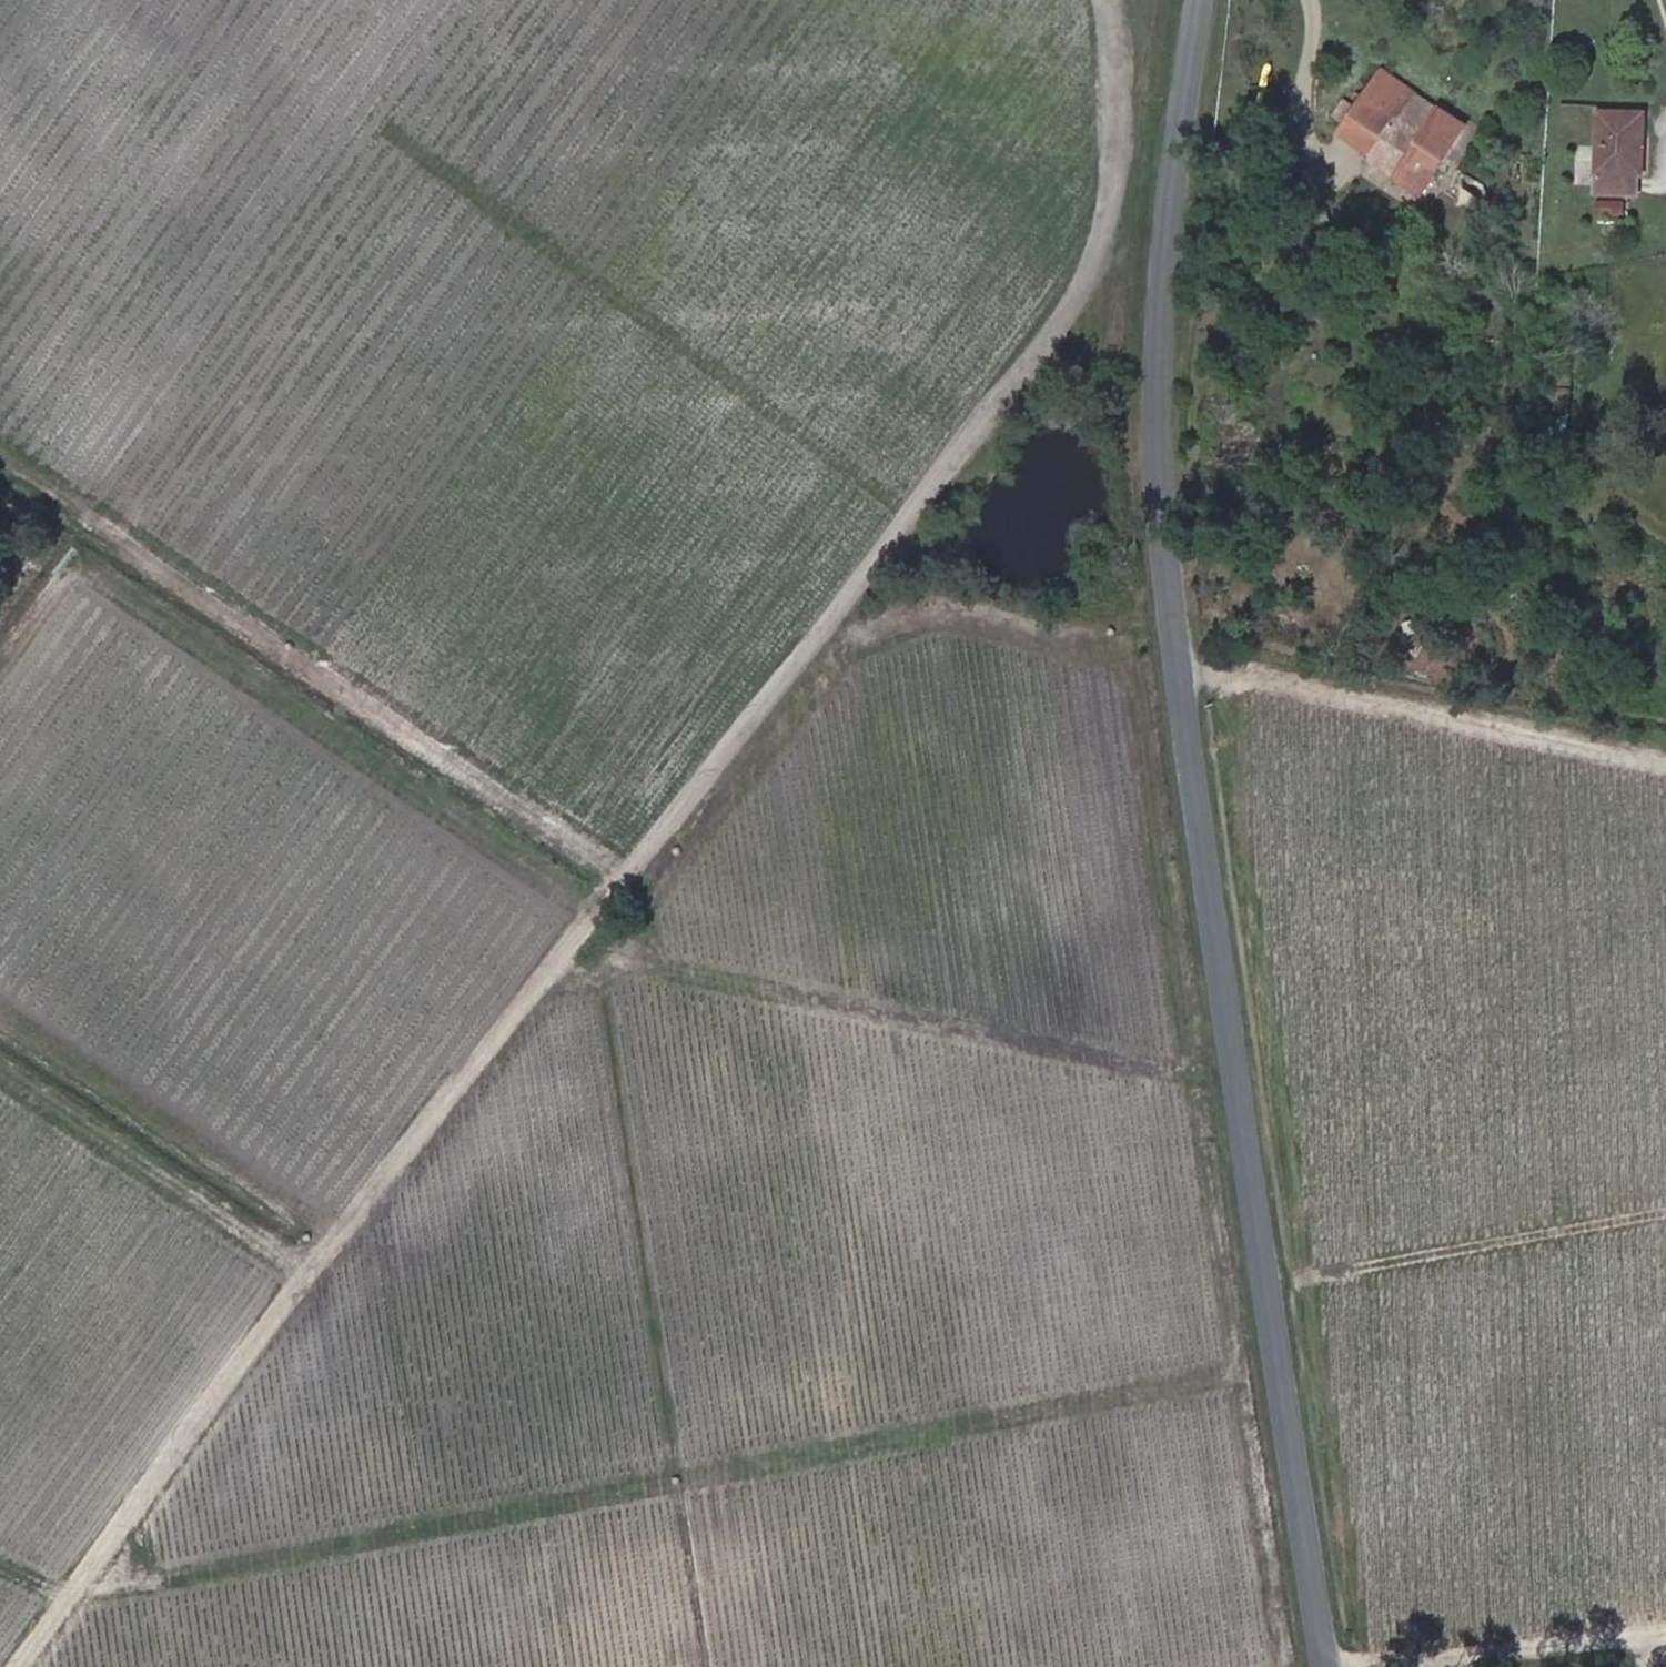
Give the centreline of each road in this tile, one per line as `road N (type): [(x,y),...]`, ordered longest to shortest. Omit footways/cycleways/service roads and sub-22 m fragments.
road 1 (unclassified): [(1324,1666),(1262,1282),(1166,548),(1163,259),(1199,0)]
road 2 (track): [(1345,1666),(1665,1630)]

